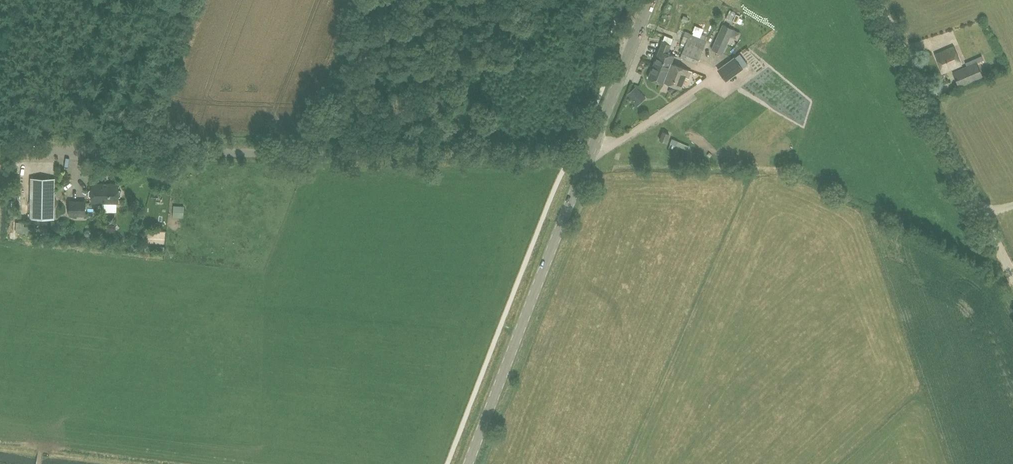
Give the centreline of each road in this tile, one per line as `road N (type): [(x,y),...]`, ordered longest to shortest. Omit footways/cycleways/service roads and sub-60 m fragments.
road 1 (unclassified): [(585,161),(0,151)]
road 2 (secondary): [(469,463),(585,161)]
road 3 (unclassified): [(984,208),(882,0)]
road 4 (secondary): [(585,161),(650,0)]

